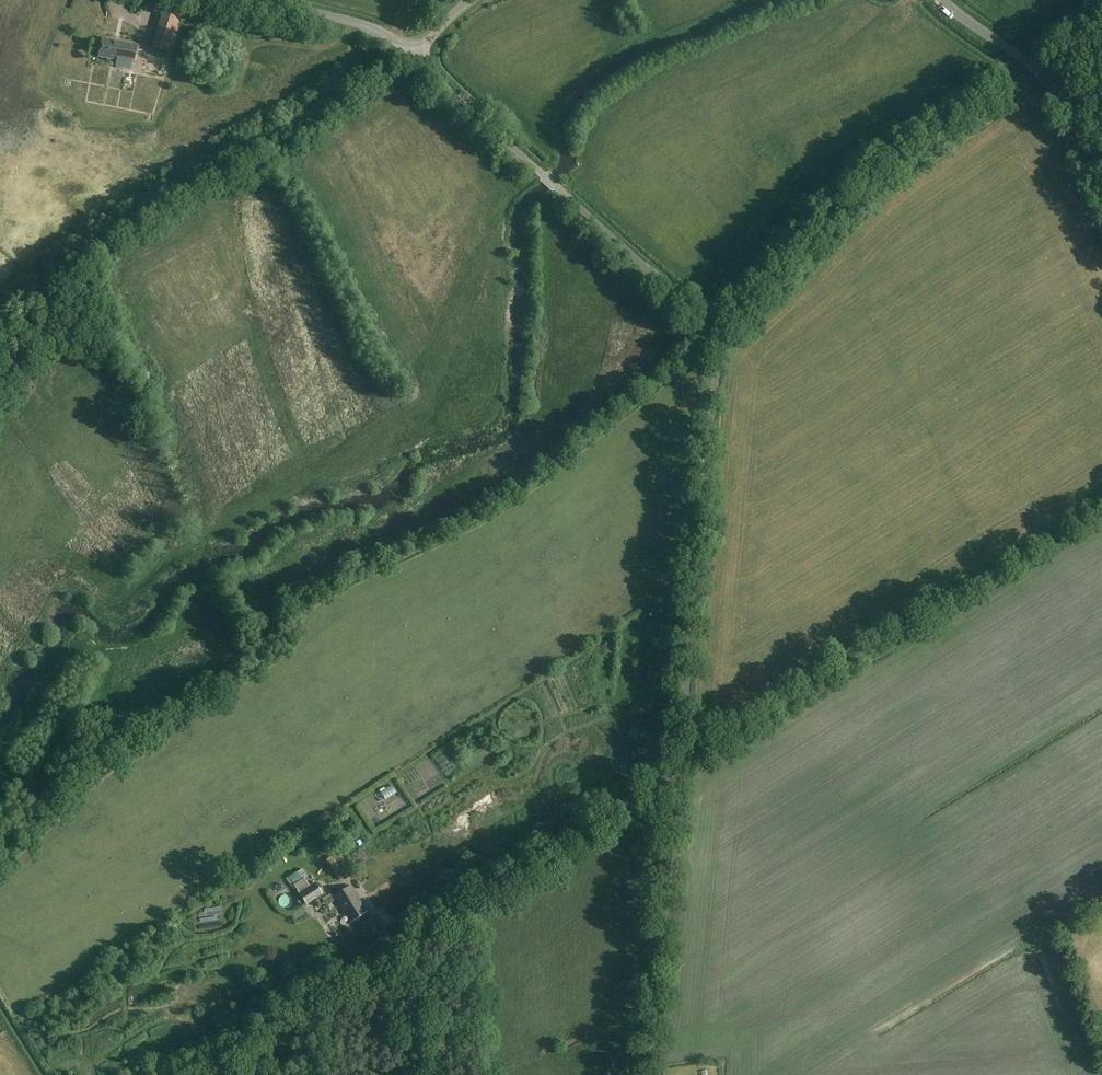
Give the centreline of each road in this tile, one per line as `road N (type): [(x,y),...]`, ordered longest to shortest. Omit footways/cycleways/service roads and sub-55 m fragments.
road 1 (unclassified): [(680,770),(711,339),(416,51)]
road 2 (unclassified): [(188,1074),(680,770)]
road 3 (track): [(1101,506),(680,770)]
road 4 (unclassified): [(651,1074),(680,770)]
road 5 (unclassified): [(1101,185),(1047,80),(944,0)]
road 6 (unclassified): [(416,51),(338,15),(268,0)]

